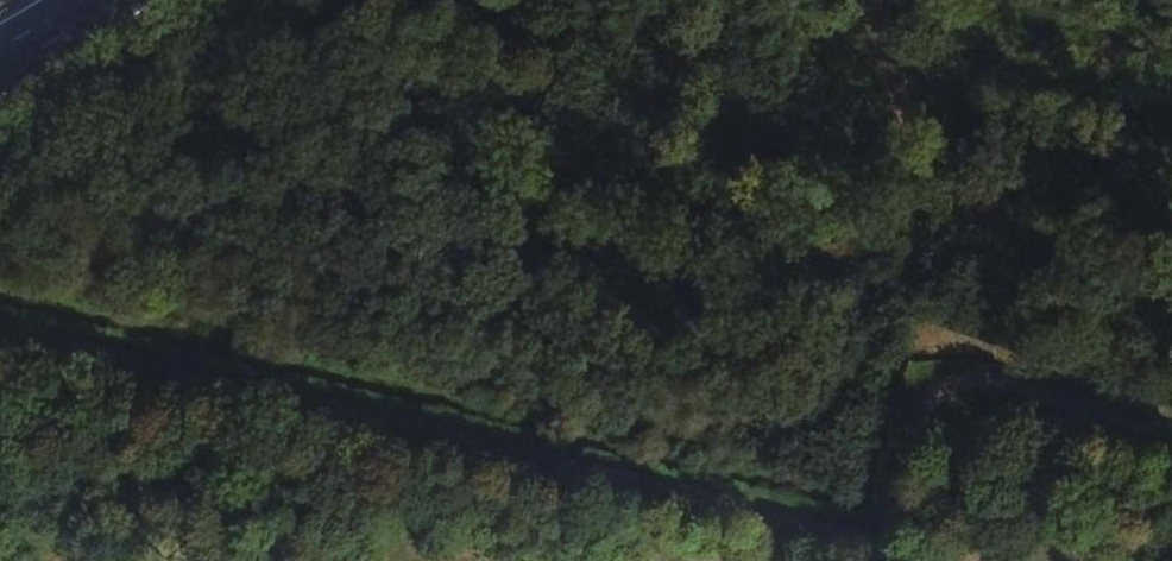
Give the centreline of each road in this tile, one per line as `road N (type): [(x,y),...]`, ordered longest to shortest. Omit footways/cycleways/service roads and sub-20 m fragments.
road 1 (track): [(875,55),(915,135),(973,195),(1102,259),(1171,273)]

